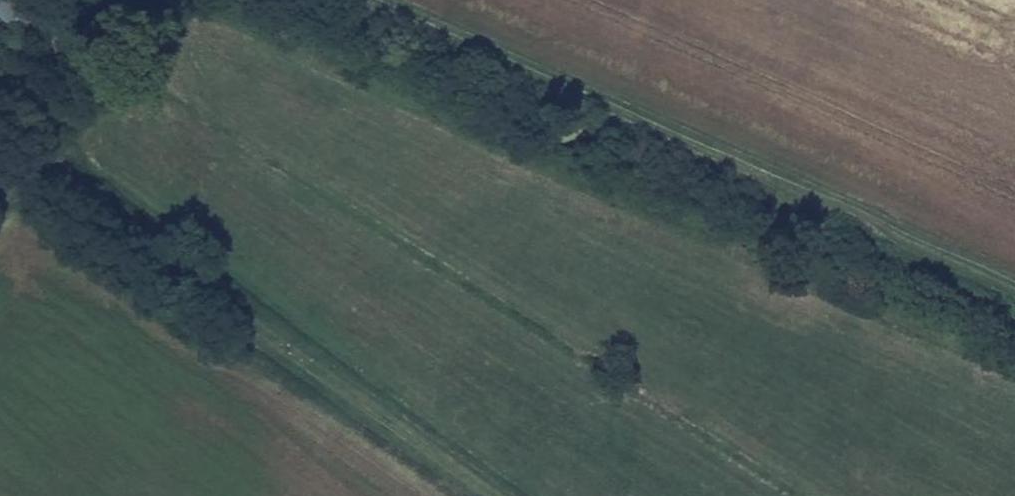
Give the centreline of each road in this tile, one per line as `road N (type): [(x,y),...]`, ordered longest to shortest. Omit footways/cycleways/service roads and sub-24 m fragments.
road 1 (track): [(495,495),(51,173)]

